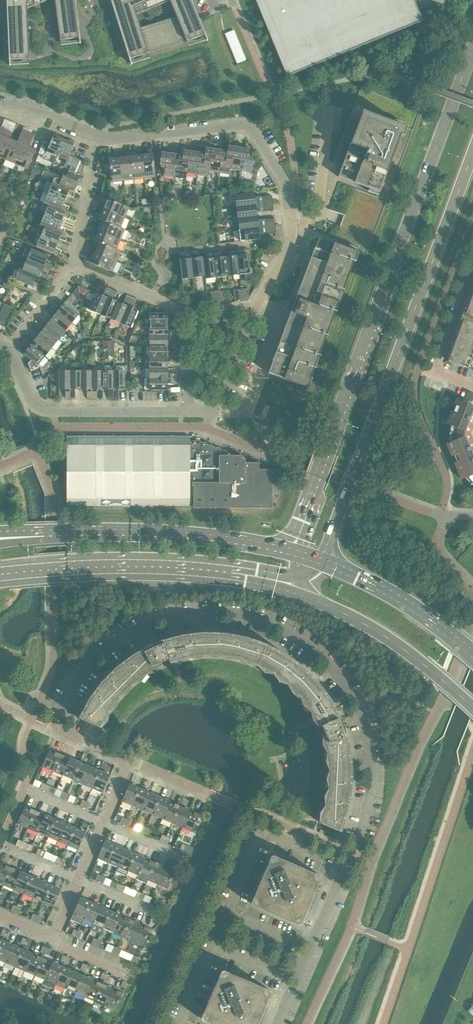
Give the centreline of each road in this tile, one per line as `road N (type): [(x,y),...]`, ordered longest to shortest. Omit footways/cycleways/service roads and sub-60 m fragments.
road 1 (residential): [(276,1023),(365,810),(364,727),(336,673),(279,628),(249,617),(188,612),(150,623),(101,653),(53,728)]
road 2 (secondary): [(472,48),(292,553)]
road 3 (secondary): [(322,564),(472,158)]
road 4 (primary): [(0,573),(170,568),(297,590)]
road 5 (residential): [(100,138),(249,127),(289,198),(290,231)]
road 6 (primary): [(292,553),(153,534),(46,533)]
road 7 (residential): [(187,411),(42,411),(5,348)]
road 8 (primary): [(297,590),(374,630),(472,707)]
road 9 (residential): [(177,1023),(261,831)]
road 10 (primary): [(472,657),(406,607),(322,564)]
road 11 (residential): [(472,386),(436,371),(472,266)]
road 12 (residential): [(212,319),(72,269)]
road 13 (residential): [(290,231),(321,213),(332,112)]
road 14 (residential): [(72,269),(100,138)]

